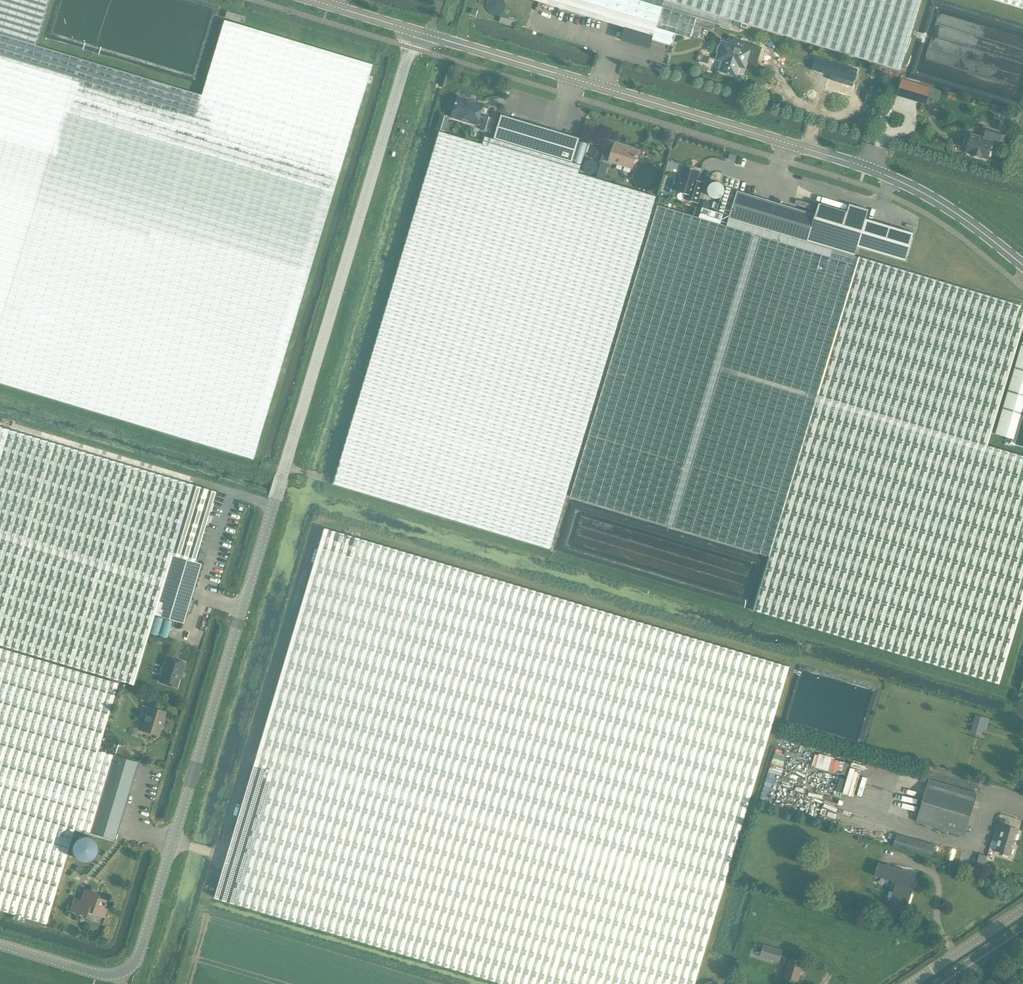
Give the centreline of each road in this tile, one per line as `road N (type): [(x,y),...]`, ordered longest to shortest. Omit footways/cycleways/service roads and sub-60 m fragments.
road 1 (unclassified): [(125,971),(139,951),(417,31)]
road 2 (tertiary): [(1022,265),(894,177),(417,31)]
road 3 (unclassified): [(910,983),(1022,909)]
road 4 (unclassified): [(125,971),(96,973),(0,944)]

